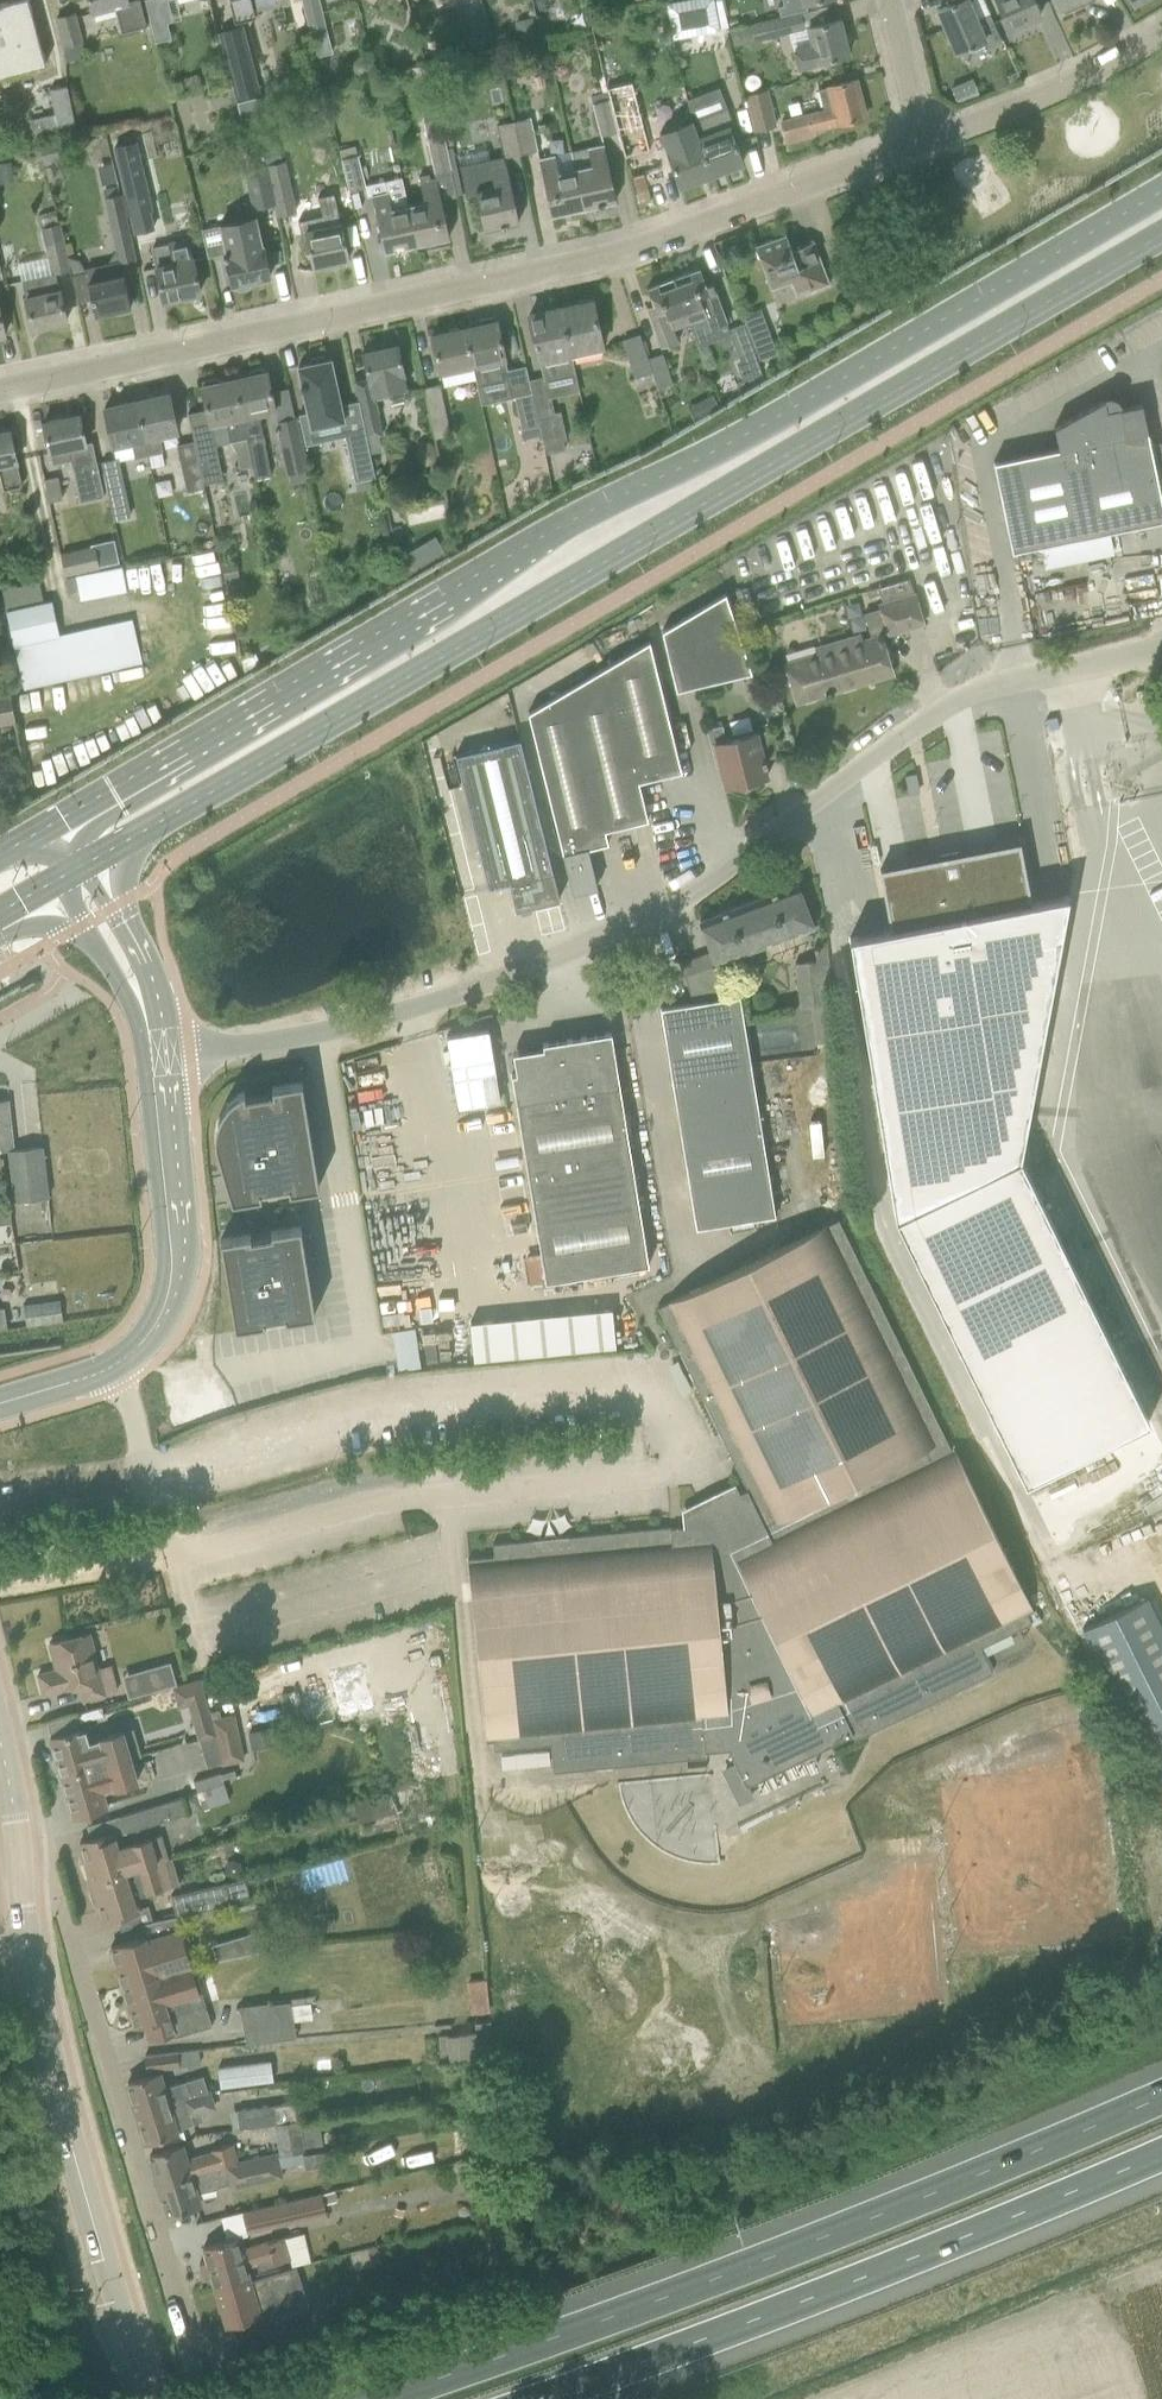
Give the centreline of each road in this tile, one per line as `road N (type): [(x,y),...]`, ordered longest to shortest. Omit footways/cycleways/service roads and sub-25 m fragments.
road 1 (secondary): [(1161,191),(690,462),(551,530),(46,824)]
road 2 (secondary): [(96,857),(1161,234)]
road 3 (unclassified): [(152,1053),(317,1030),(569,951),(676,902),(963,693),(1018,673),(1161,645)]
road 4 (residential): [(0,391),(513,278),(716,218),(923,143)]
road 5 (motorway): [(1161,2101),(724,2282),(388,2398)]
road 6 (tertiary): [(148,2398),(59,2104),(23,1950),(0,1753)]
road 7 (motorway): [(559,2398),(1161,2159)]
road 8 (tertiary): [(0,1403),(110,1368),(164,1312),(170,1242),(152,1053)]
road 9 (residential): [(923,143),(1080,81),(1161,33)]
road 10 (tertiary): [(148,1030),(144,966),(96,857)]
road 11 (tertiary): [(56,880),(89,946),(148,1030)]
road 12 (residential): [(923,143),(889,0)]

